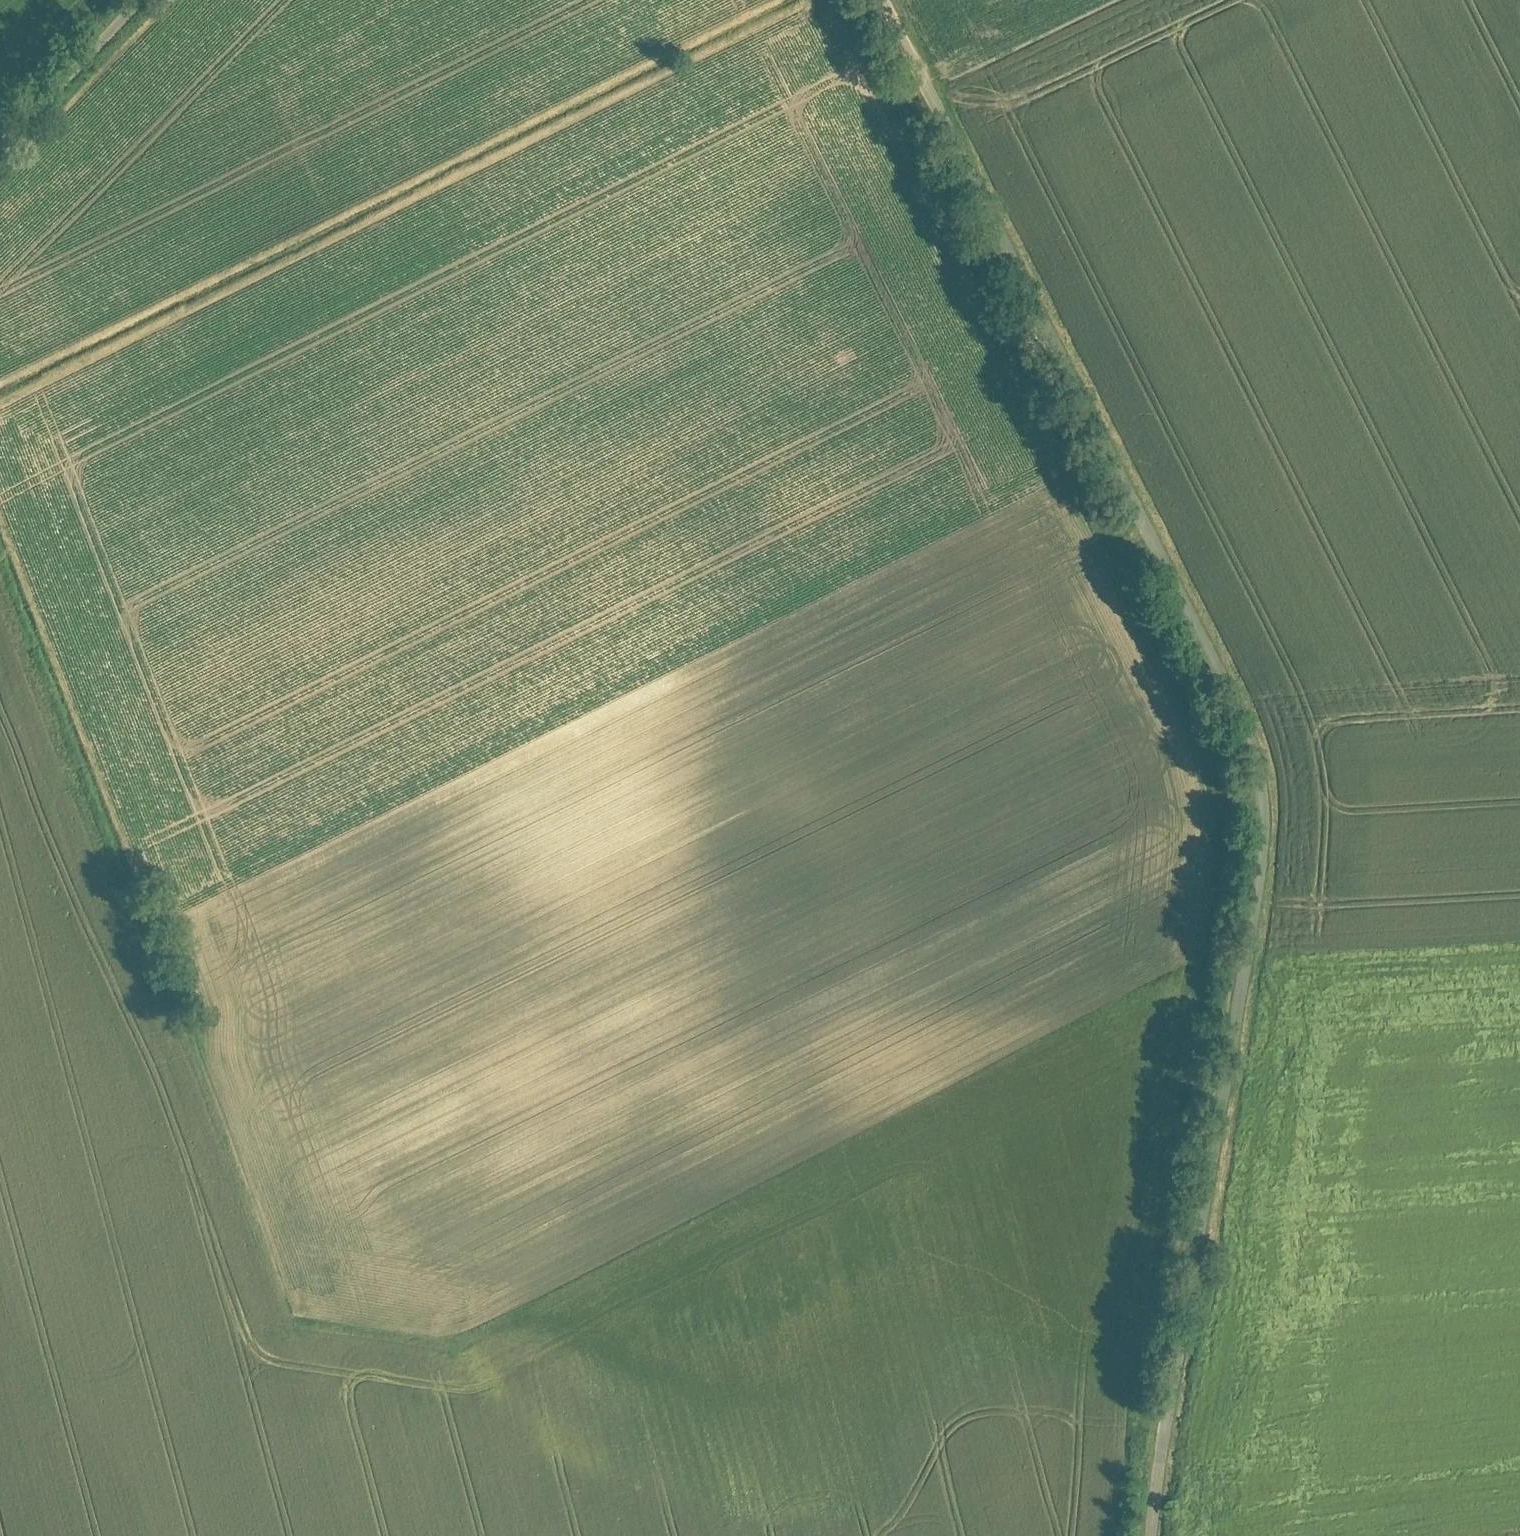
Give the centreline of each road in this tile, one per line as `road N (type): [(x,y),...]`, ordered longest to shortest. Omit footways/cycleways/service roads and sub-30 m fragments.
road 1 (residential): [(883,0),(1229,692),(1261,794),(1266,839),(1245,982),(1152,1535)]
road 2 (residential): [(0,145),(138,0)]

